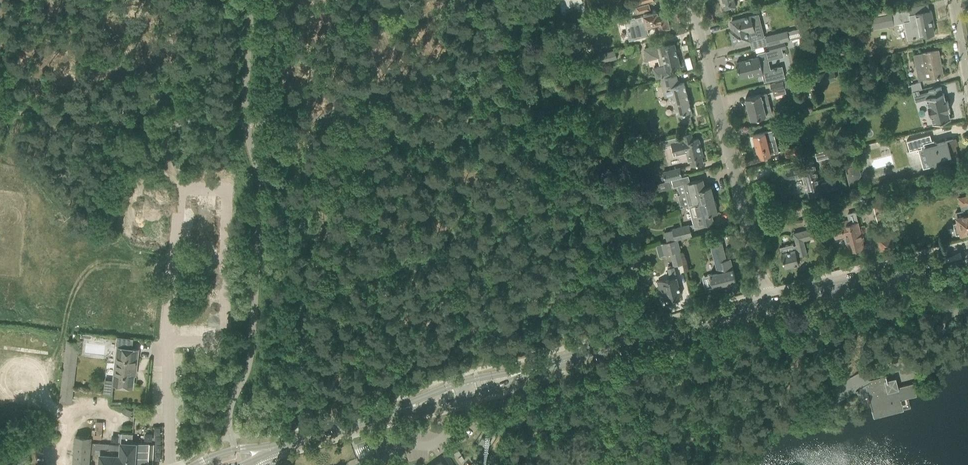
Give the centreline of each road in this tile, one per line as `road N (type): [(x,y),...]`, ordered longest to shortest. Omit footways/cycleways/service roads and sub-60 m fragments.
road 1 (residential): [(768,304),(690,0)]
road 2 (secondary): [(530,370),(768,304)]
road 3 (track): [(0,106),(173,120)]
road 4 (secondary): [(768,304),(933,261)]
road 5 (secondary): [(268,451),(411,407)]
road 6 (secondary): [(530,370),(463,382),(411,407)]
road 7 (secondary): [(411,407),(481,393),(530,370)]

